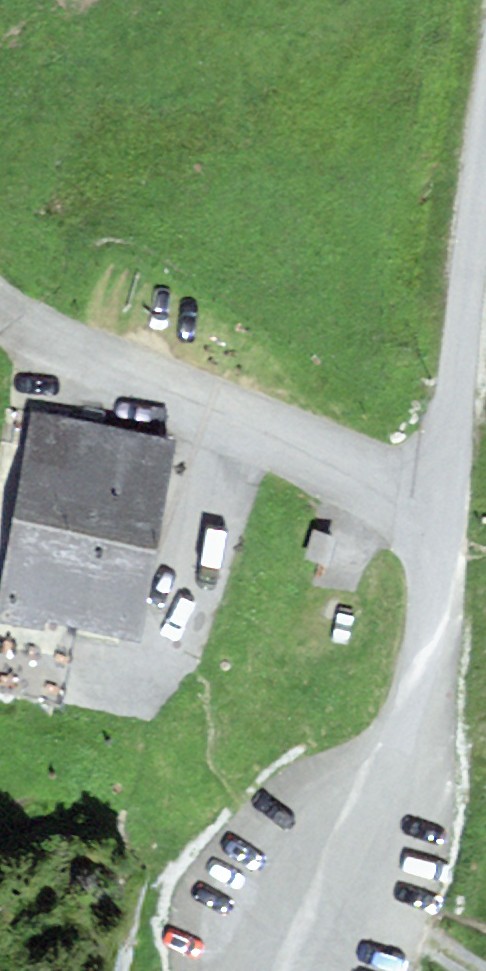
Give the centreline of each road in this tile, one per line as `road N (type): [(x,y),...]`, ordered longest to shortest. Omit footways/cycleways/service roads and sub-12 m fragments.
road 1 (unclassified): [(287,970),(418,680),(452,503)]
road 2 (unclassified): [(0,302),(452,503)]
road 3 (unclassified): [(452,503),(485,159)]
road 4 (track): [(321,901),(468,970)]

